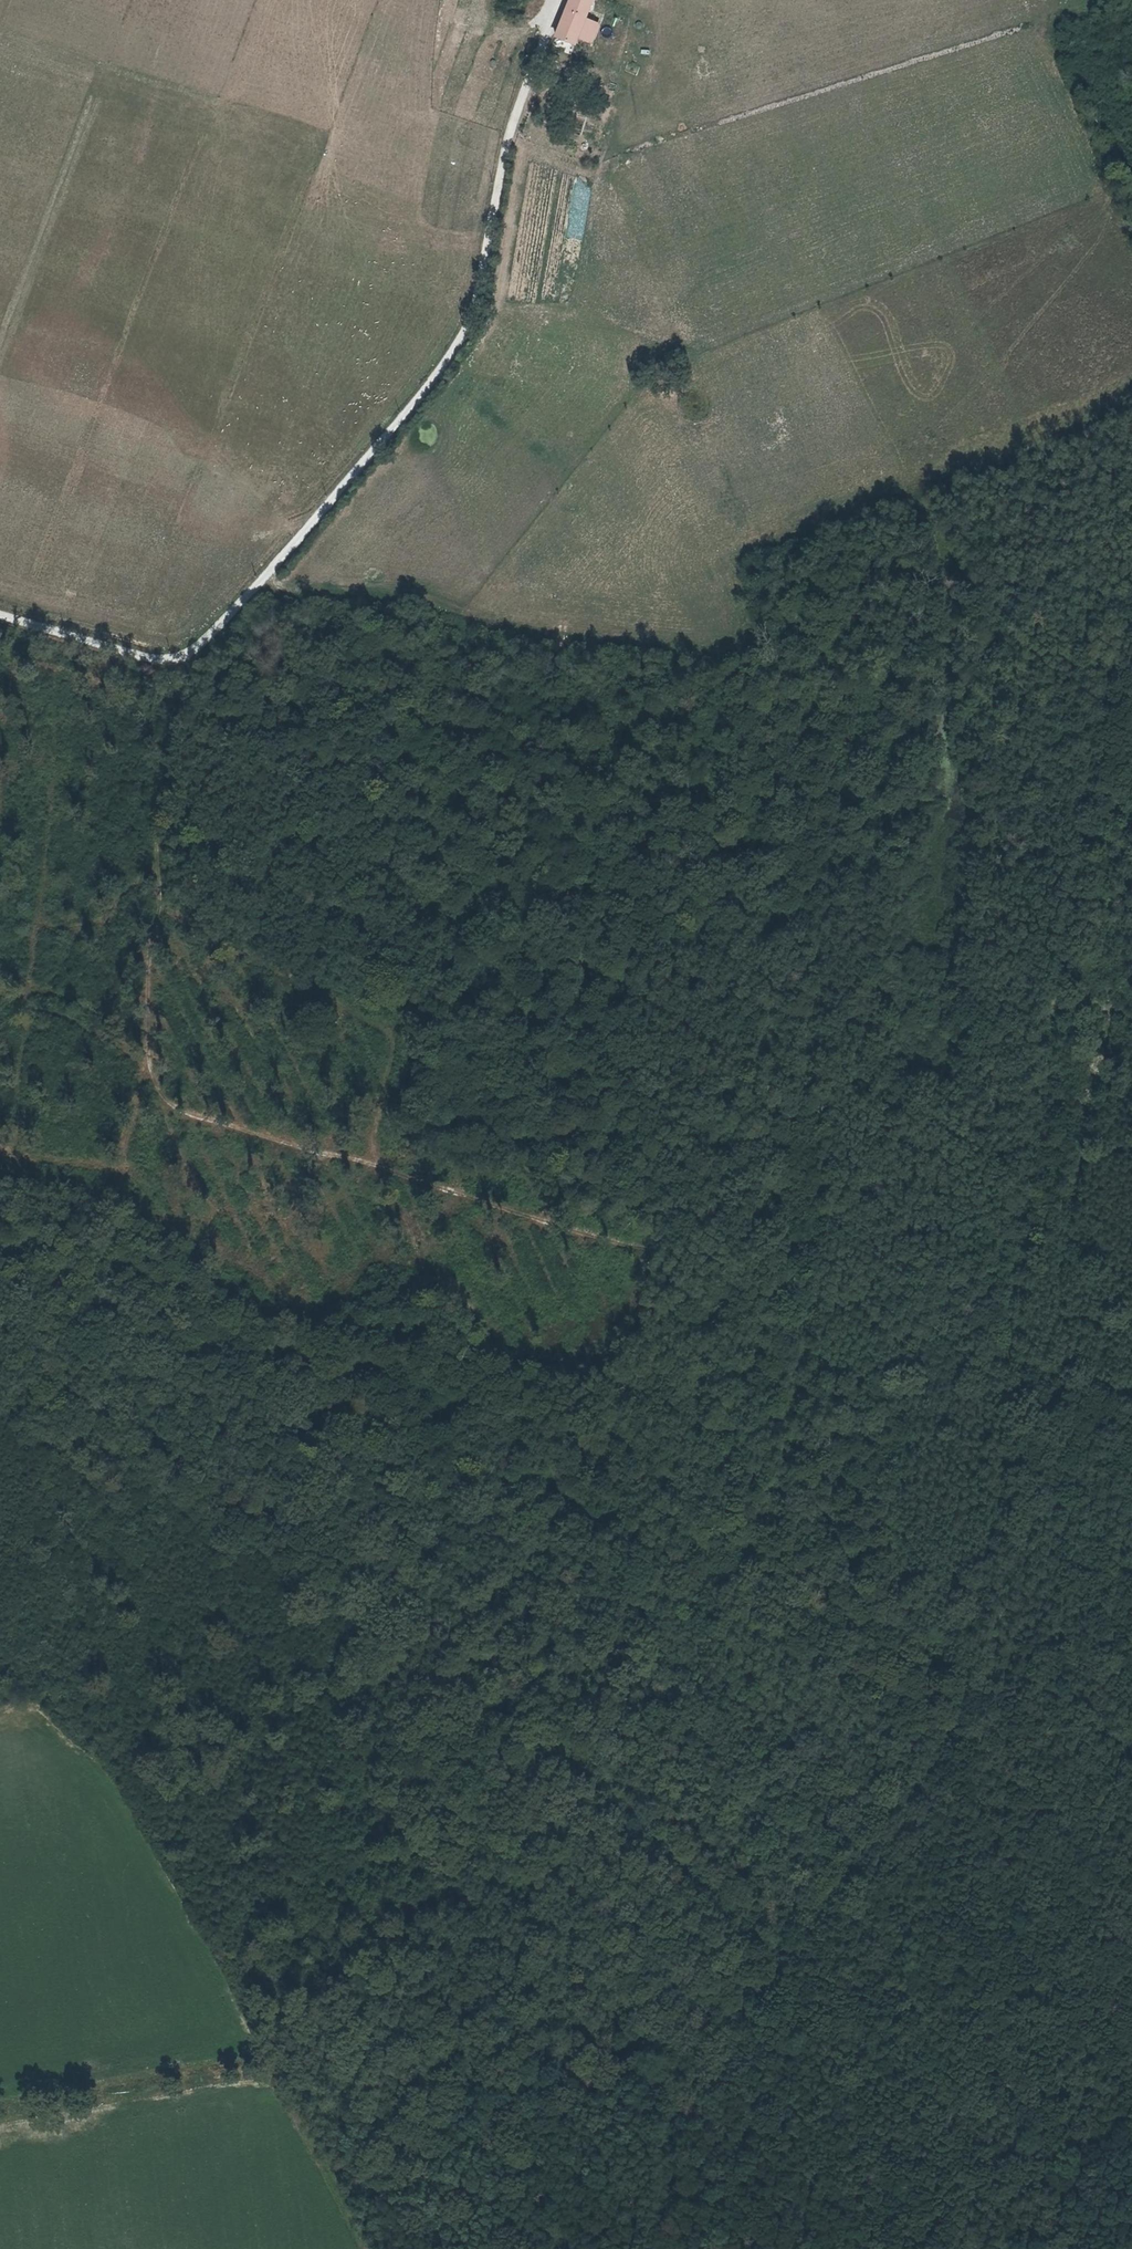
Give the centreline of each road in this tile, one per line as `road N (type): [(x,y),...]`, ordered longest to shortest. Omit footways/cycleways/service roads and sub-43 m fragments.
road 1 (track): [(0,601),(185,646),(281,551),(455,346),(478,279),(505,146),(553,0)]

